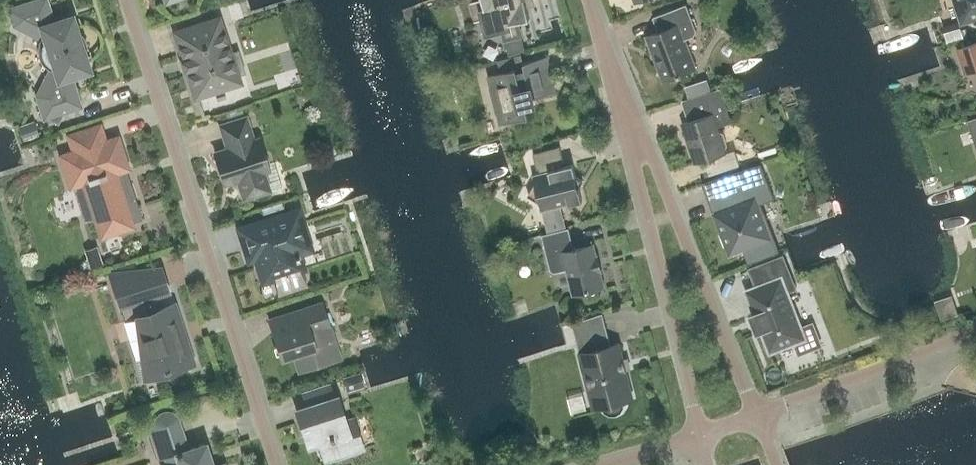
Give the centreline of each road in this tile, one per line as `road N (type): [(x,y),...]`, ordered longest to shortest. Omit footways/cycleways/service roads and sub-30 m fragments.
road 1 (unclassified): [(126,0),(277,464)]
road 2 (unclassified): [(619,93),(703,438)]
road 3 (unclassified): [(757,418),(656,164),(619,93)]
road 4 (unclassified): [(757,418),(975,329)]

